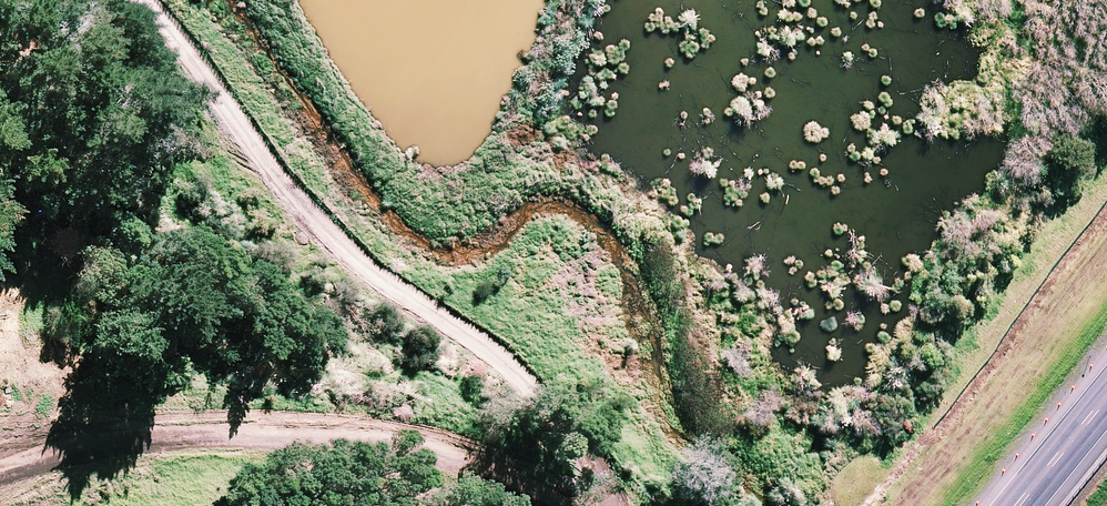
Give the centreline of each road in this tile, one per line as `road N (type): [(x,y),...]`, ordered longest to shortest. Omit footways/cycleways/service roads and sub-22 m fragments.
road 1 (trunk): [(771,505),(1106,111)]
road 2 (motorway): [(0,300),(349,505)]
road 3 (motorway): [(221,505),(0,393)]
road 4 (trunk): [(957,505),(1106,355)]
road 5 (trunk): [(1014,505),(1106,389)]

